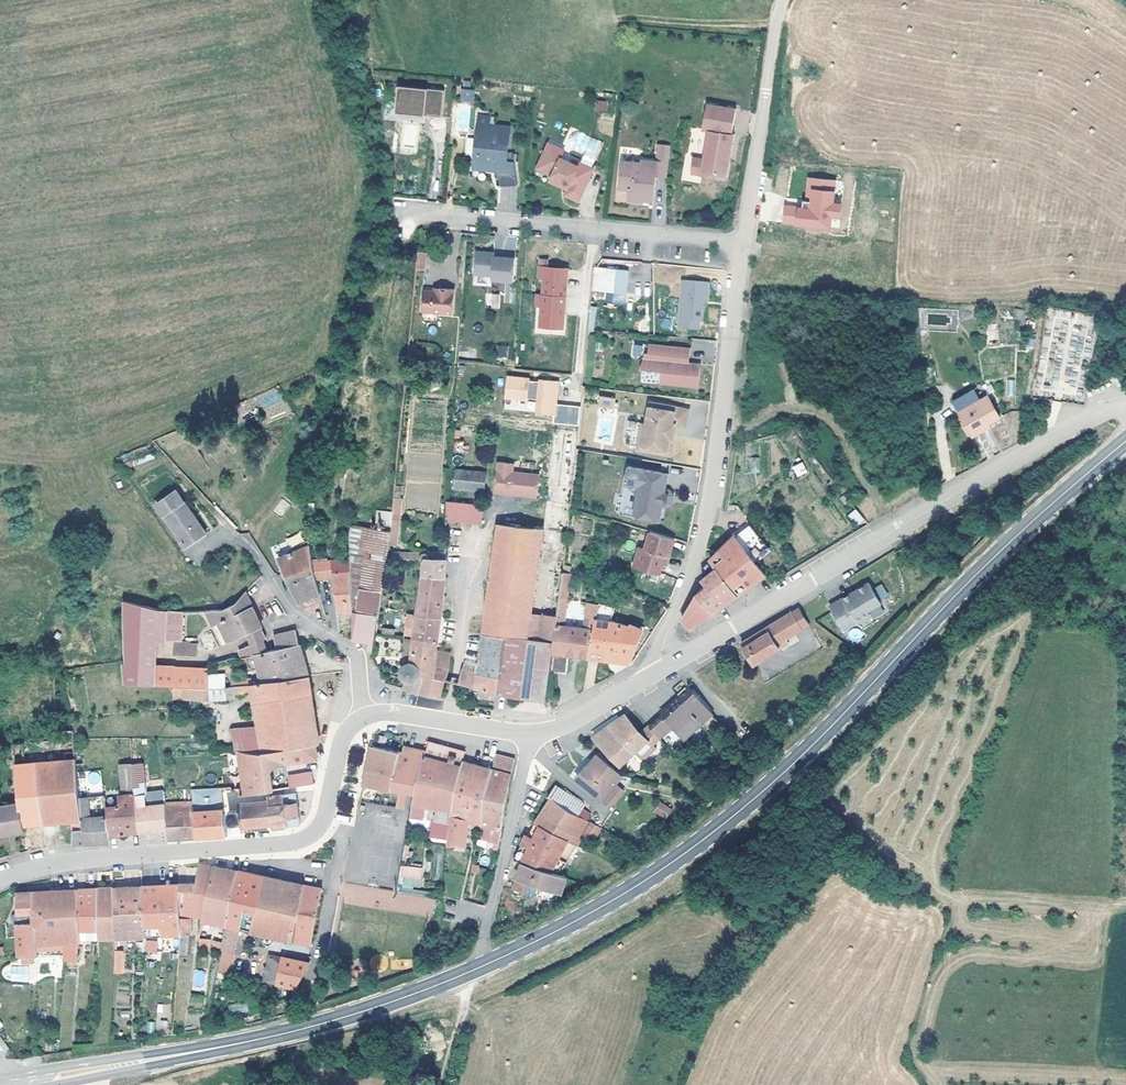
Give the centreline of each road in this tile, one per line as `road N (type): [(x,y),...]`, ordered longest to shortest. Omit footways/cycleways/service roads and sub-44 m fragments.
road 1 (primary): [(1125,441),(1001,551),(791,766),(646,880),(437,985),(217,1047)]
road 2 (residential): [(0,881),(76,861),(292,843),(322,822),(344,733),(365,717),(390,712),(543,731),(659,670)]
road 3 (residential): [(659,670),(1036,446),(1099,414),(1125,411)]
road 4 (residential): [(742,242),(709,502),(659,670)]
road 5 (residential): [(742,242),(414,216)]
road 6 (primary): [(217,1047),(6,1076)]
road 7 (track): [(246,547),(252,519),(298,444),(321,376)]
road 8 (primary): [(52,1084),(217,1047)]
road 9 (residential): [(762,114),(742,242)]

